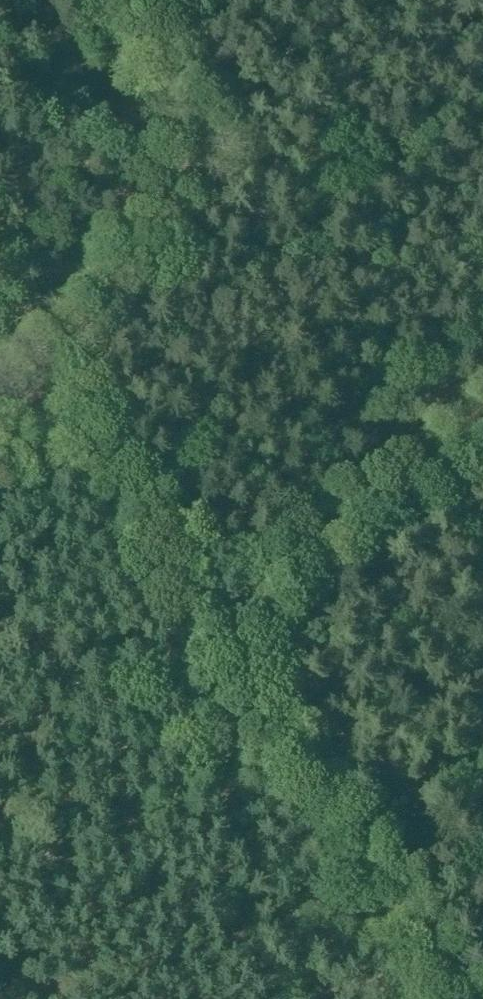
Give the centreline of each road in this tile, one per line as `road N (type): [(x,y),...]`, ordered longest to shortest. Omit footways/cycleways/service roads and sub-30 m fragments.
road 1 (track): [(27,409),(75,438),(137,506),(266,713),(469,998)]
road 2 (track): [(115,0),(192,134),(190,166),(0,447)]
road 3 (track): [(482,420),(208,622)]

